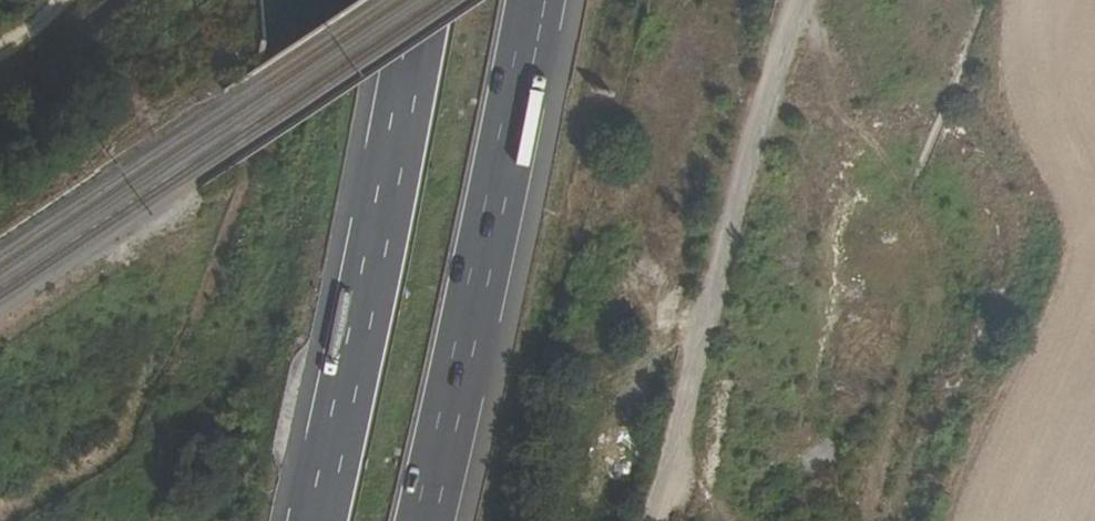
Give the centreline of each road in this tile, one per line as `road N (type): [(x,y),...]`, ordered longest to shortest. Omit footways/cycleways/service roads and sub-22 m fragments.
road 1 (track): [(652,520),(798,0)]
road 2 (motorway): [(428,520),(534,0)]
road 3 (motorway): [(422,0),(318,520)]

